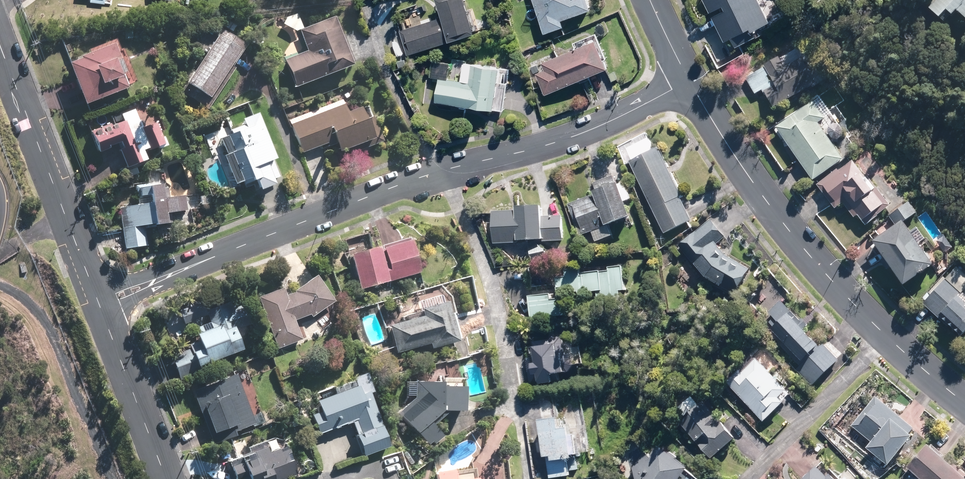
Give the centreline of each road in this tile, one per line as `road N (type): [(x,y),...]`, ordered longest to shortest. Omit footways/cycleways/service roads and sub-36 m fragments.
road 1 (residential): [(98,301),(441,168),(579,133),(688,81)]
road 2 (tertiary): [(688,81),(809,255),(875,326),(964,396)]
road 3 (unclassified): [(98,301),(0,40)]
road 4 (track): [(110,478),(29,294),(0,276)]
road 5 (unclassified): [(167,478),(98,301)]

